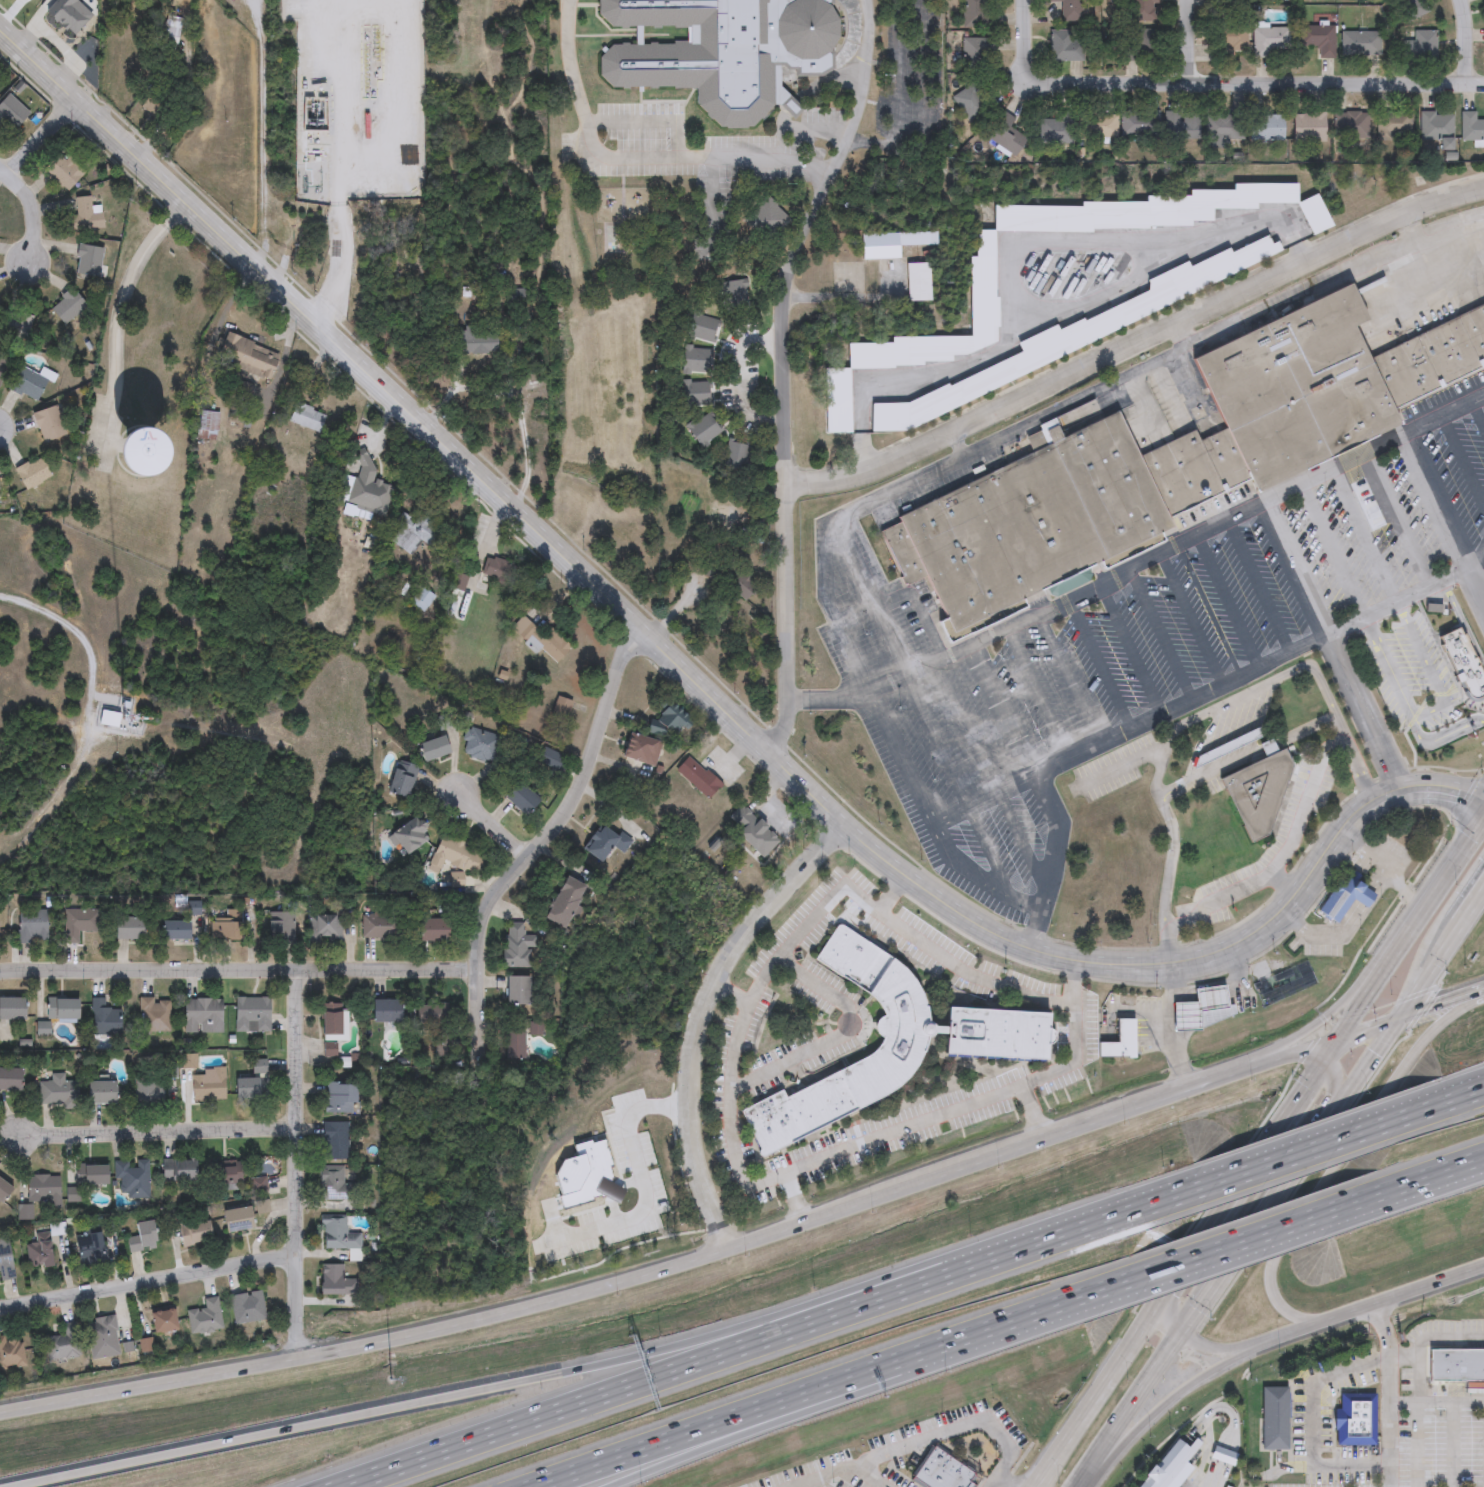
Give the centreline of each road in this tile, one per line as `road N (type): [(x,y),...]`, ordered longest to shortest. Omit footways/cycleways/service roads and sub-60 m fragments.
road 1 (tertiary): [(1483,804),(1442,791),(1398,795),(1349,832),(1293,899),(1248,937),(1177,960),(1114,965),(1062,958),(980,927),(839,824),(0,31)]
road 2 (secondary): [(1186,1089),(595,1289),(367,1348),(0,1412)]
road 3 (motorway): [(1070,1230),(935,1262),(730,1331),(583,1369),(12,1486)]
road 4 (residential): [(783,481),(868,475),(1381,228),(1483,190)]
road 5 (motorway): [(946,1277),(337,1486)]
road 6 (motorway): [(530,1486),(1122,1286)]
road 7 (secondary): [(1335,1036),(1029,1486)]
road 8 (residential): [(639,628),(582,786),(491,906),(469,966),(472,1063)]
road 9 (residential): [(839,824),(747,934),(714,992),(696,1052),(698,1166),(734,1245)]
road 10 (motorway): [(598,1486),(900,1379),(1036,1316)]
road 11 (residential): [(0,973),(37,966),(469,966)]
road 12 (residential): [(1483,82),(1067,89),(1037,78),(1029,64)]
road 13 (secondary): [(1483,986),(1411,1044),(1281,1247),(1275,1273),(1282,1301),(1319,1324)]
road 14 (residential): [(300,968),(295,1362)]
road 15 (residential): [(0,1309),(302,1254)]
road 16 (secondary): [(1188,1333),(1345,1105)]
road 17 (residential): [(299,1133),(25,1136)]
road 18 (secondary): [(1483,818),(1335,1036)]
road 19 (motorway): [(1122,1286),(1364,1201)]
road 20 (secondary): [(1413,924),(1316,1024),(1216,1078)]
road 21 (motorway): [(1412,1111),(1182,1191)]
road 22 (secondary): [(1261,1341),(1483,1267)]
road 23 (secondary): [(1095,1469),(1188,1384),(1261,1341)]
road 24 (secondary): [(1345,1105),(1458,935)]
road 25 (secondary): [(1095,1469),(1188,1333)]
road 26 (secondary): [(1483,984),(1335,1036)]
road 27 (motorway): [(1070,1230),(946,1277)]
road 28 (secondary): [(1335,1036),(1216,1078)]

